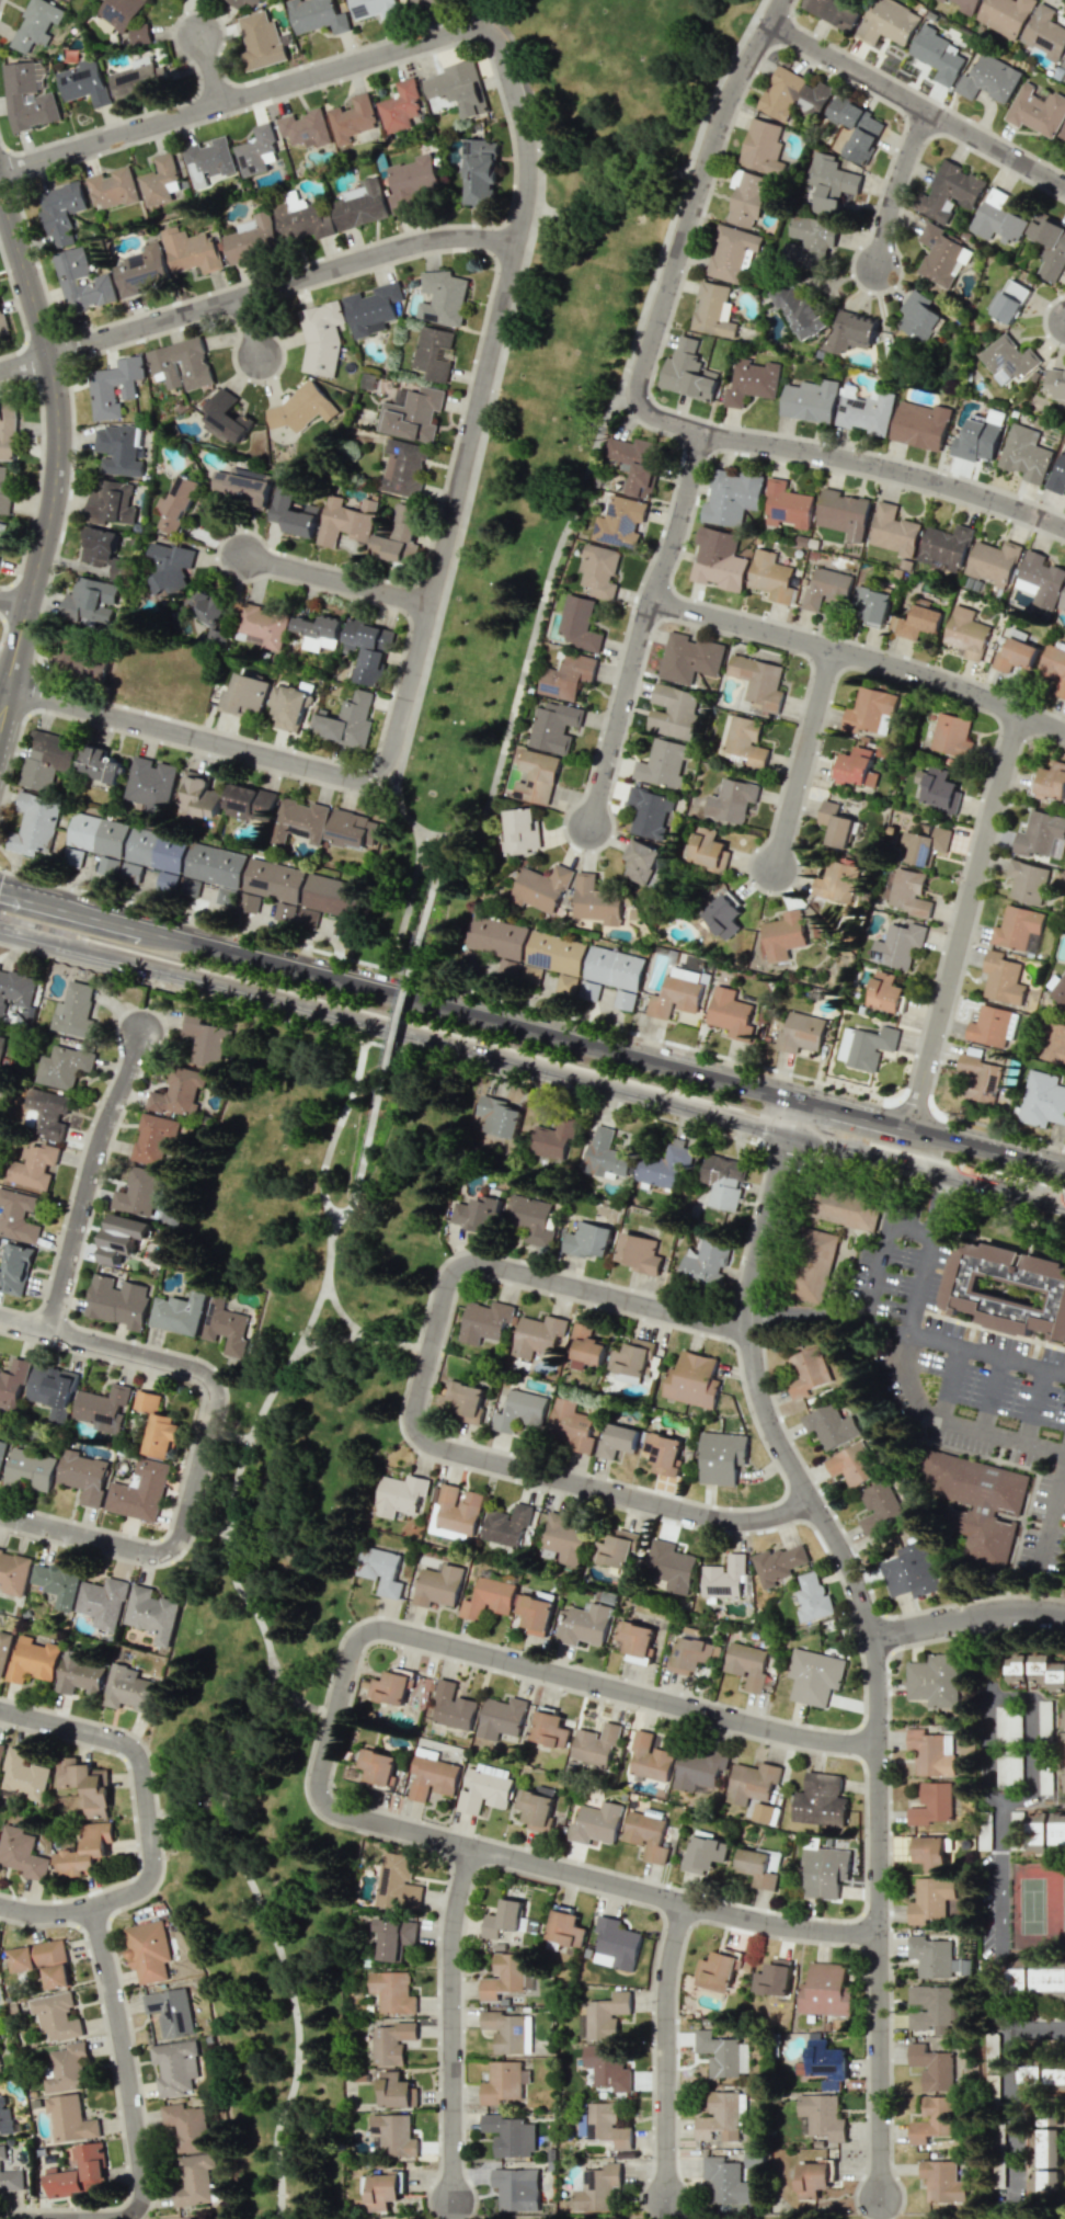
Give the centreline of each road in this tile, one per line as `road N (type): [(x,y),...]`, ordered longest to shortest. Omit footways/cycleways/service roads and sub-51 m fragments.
road 1 (residential): [(0,170),(470,29),(491,33),(504,48),(530,167),(524,229),(383,771),(355,780),(9,690)]
road 2 (residential): [(875,1741),(779,1732),(383,1630),(353,1648),(318,1784),(336,1813),(757,1923),(877,1935)]
road 3 (residential): [(797,1103),(759,1272),(755,1334),(775,1421),(852,1570),(874,1639),(880,2198)]
road 4 (secondary): [(1064,1171),(0,895)]
road 5 (secondary): [(191,971),(1064,1200)]
road 6 (residential): [(755,1334),(468,1264),(447,1285),(413,1423),(435,1447),(708,1518),(772,1518),(817,1503)]
road 7 (residential): [(784,0),(722,126),(641,383),(645,409),(702,430),(937,479),(1064,526)]
road 8 (residential): [(0,1518),(163,1555),(181,1539),(216,1404),(213,1386),(197,1372),(0,1320)]
road 9 (tertiary): [(0,723),(49,512),(58,436),(48,356),(0,191)]
road 10 (residential): [(519,243),(430,241),(0,371)]
road 11 (residential): [(650,602),(901,670),(1064,733)]
road 12 (residential): [(911,1133),(1020,714)]
road 13 (residential): [(0,1907),(46,1915),(92,1911),(139,1893),(153,1867),(142,1766),(133,1750),(0,1713)]
road 14 (residential): [(472,1848),(453,1931),(451,2201)]
road 15 (residential): [(771,23),(1064,185)]
road 16 (residential): [(131,2218),(146,2196),(125,2042),(92,1911)]
road 17 (residential): [(49,1333),(98,1149),(144,1032)]
road 18 (residential): [(688,1905),(668,2007),(669,2203)]
road 19 (residential): [(650,602),(587,824)]
road 20 (residential): [(832,650),(777,872)]
road 21 (residential): [(874,1639),(1001,1613),(1064,1615)]
road 22 (residential): [(428,605),(243,557)]
road 23 (secondary): [(13,925),(191,971)]
road 24 (residential): [(702,430),(650,602)]
road 25 (residential): [(927,109),(896,186),(879,269)]

